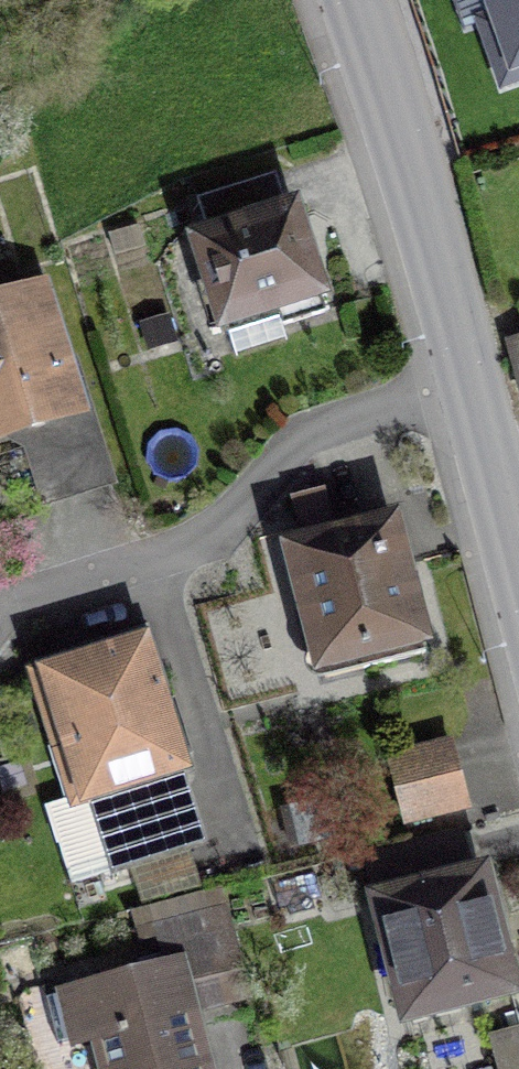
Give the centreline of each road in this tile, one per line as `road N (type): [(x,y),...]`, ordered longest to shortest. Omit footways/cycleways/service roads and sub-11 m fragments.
road 1 (tertiary): [(347,0),(443,289),(518,579)]

